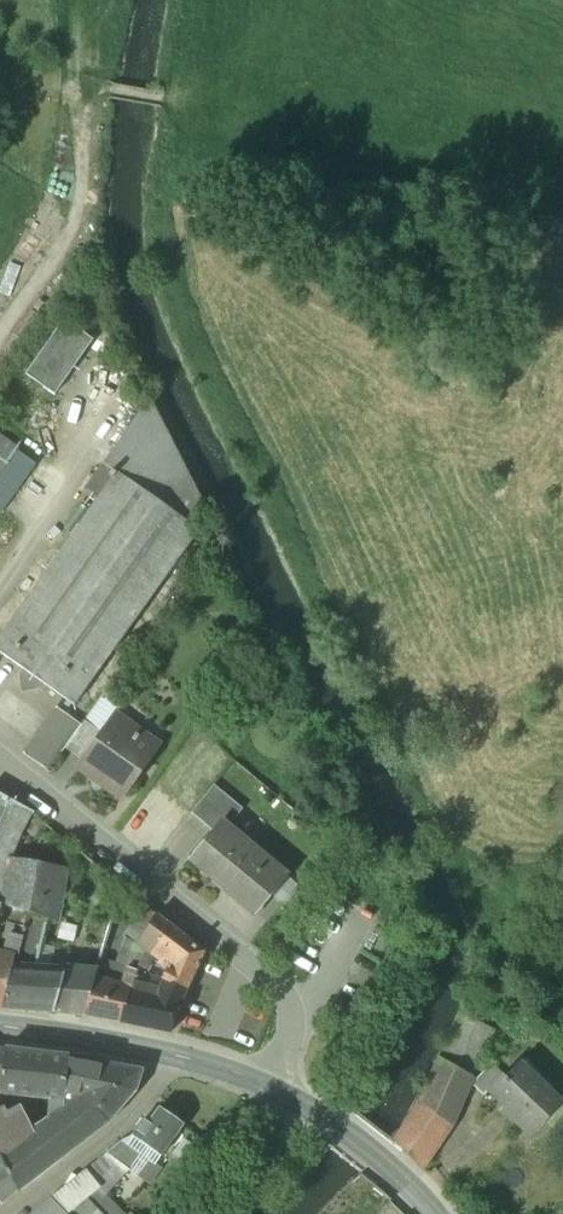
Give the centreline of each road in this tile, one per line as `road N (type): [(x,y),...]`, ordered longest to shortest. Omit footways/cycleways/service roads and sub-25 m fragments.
road 1 (track): [(244,141),(164,99),(84,93),(75,220),(0,333)]
road 2 (secondary): [(277,1089),(177,1055),(0,1028)]
road 3 (secondary): [(443,1213),(415,1182),(277,1089)]
road 4 (residential): [(277,1089),(289,1028),(282,992),(221,939)]
road 5 (track): [(227,1213),(311,1108)]

